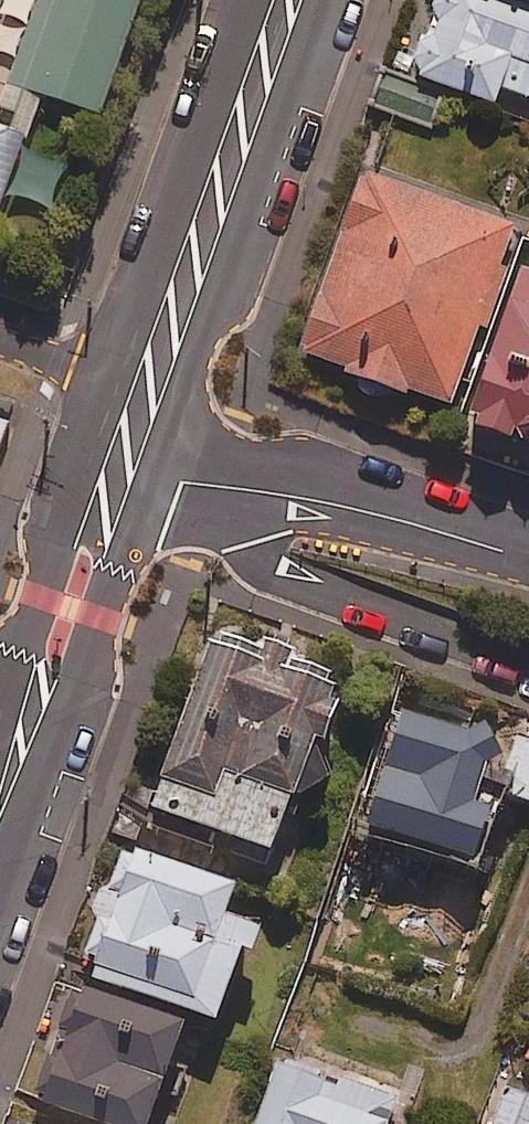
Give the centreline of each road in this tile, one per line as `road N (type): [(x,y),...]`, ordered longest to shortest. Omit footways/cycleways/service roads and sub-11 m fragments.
road 1 (residential): [(528,663),(104,517)]
road 2 (tertiary): [(295,0),(147,399)]
road 3 (residential): [(528,554),(128,446)]
road 4 (tertiary): [(104,517),(0,826)]
road 5 (residential): [(0,343),(147,399)]

